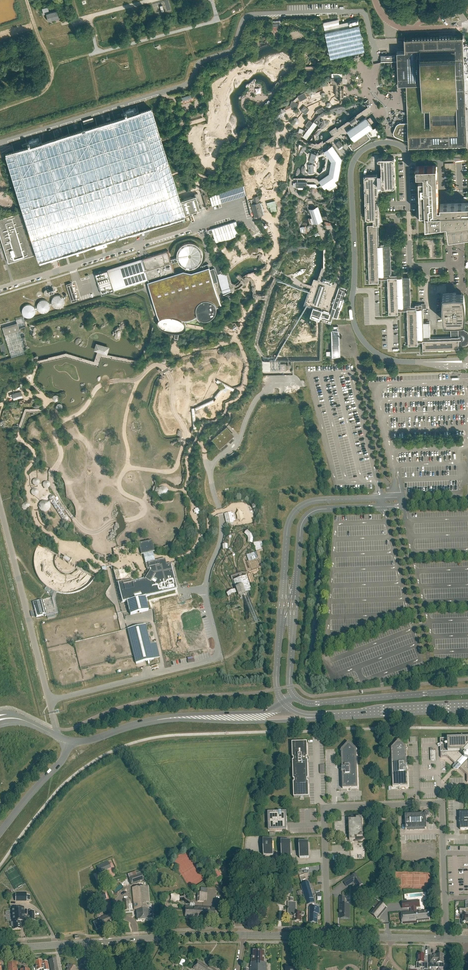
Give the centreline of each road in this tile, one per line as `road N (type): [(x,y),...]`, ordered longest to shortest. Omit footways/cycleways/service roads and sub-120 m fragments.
road 1 (track): [(65,508),(51,479),(61,457),(56,428),(84,410),(99,386),(138,380),(158,365),(169,375),(185,431),(181,455),(172,471),(124,472),(121,490),(144,511),(115,521)]
road 2 (residential): [(446,939),(442,803),(323,808),(329,936)]
road 3 (tertiary): [(467,691),(314,704),(296,697),(274,710),(163,719)]
road 4 (tertiary): [(163,719),(282,721),(467,706)]
road 5 (track): [(241,11),(50,64),(47,86),(25,100)]
road 6 (tertiary): [(0,833),(61,762),(68,740),(163,719)]
road 7 (tertiary): [(83,943),(243,935)]

